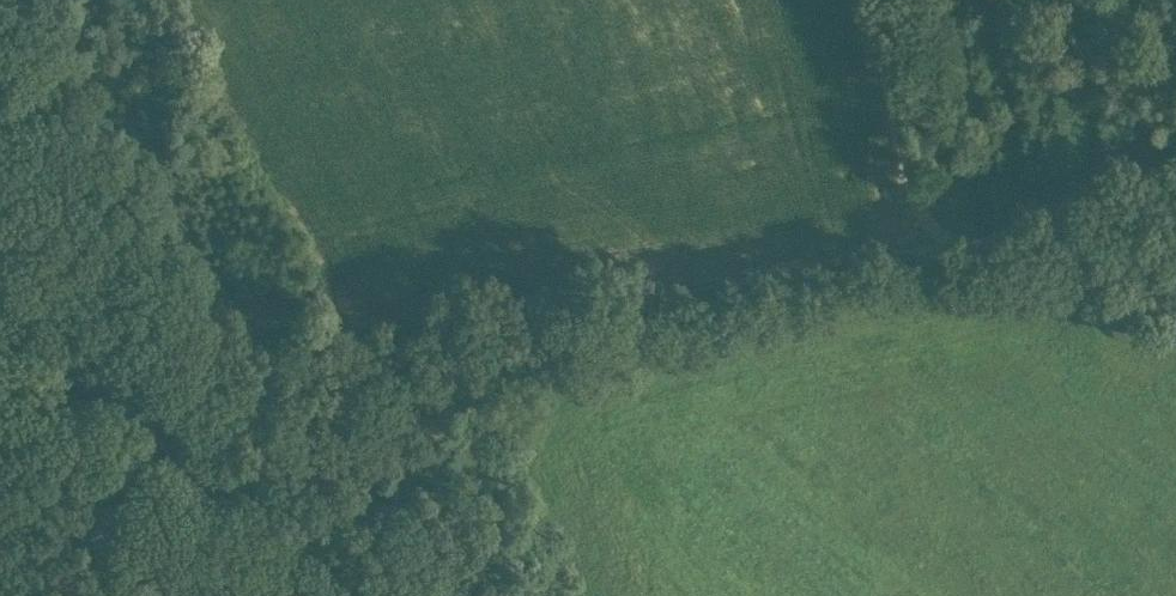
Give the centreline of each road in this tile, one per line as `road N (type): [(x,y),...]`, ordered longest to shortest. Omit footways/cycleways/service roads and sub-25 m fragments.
road 1 (track): [(199,399),(1175,211)]
road 2 (track): [(0,227),(434,595)]
road 3 (track): [(942,257),(882,0)]

